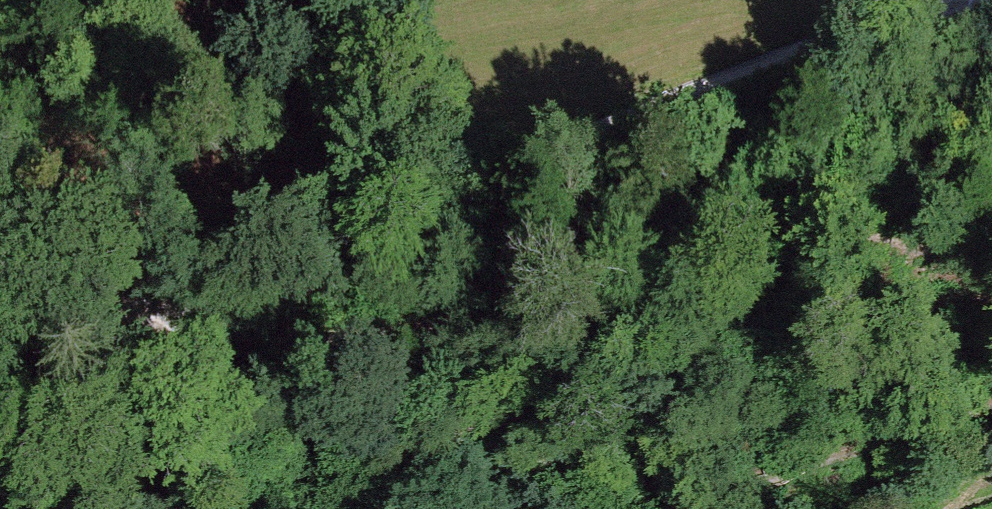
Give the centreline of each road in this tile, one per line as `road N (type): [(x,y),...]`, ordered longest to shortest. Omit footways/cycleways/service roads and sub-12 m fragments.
road 1 (track): [(991,9),(705,98),(183,303),(0,328)]
road 2 (track): [(704,508),(739,485),(405,434),(287,425),(183,303)]
road 3 (track): [(739,485),(991,408)]

